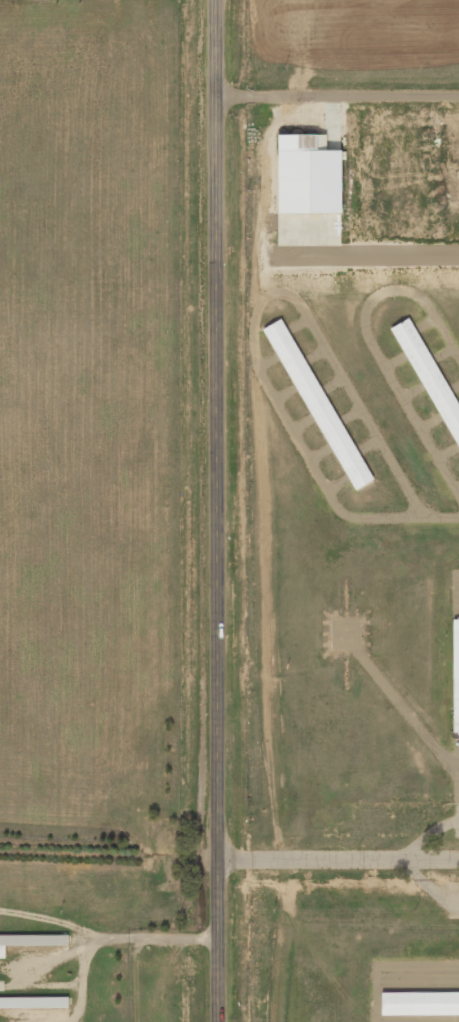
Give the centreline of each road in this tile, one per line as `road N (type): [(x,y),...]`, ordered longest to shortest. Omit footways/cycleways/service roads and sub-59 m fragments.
road 1 (tertiary): [(219,1021),(216,0)]

